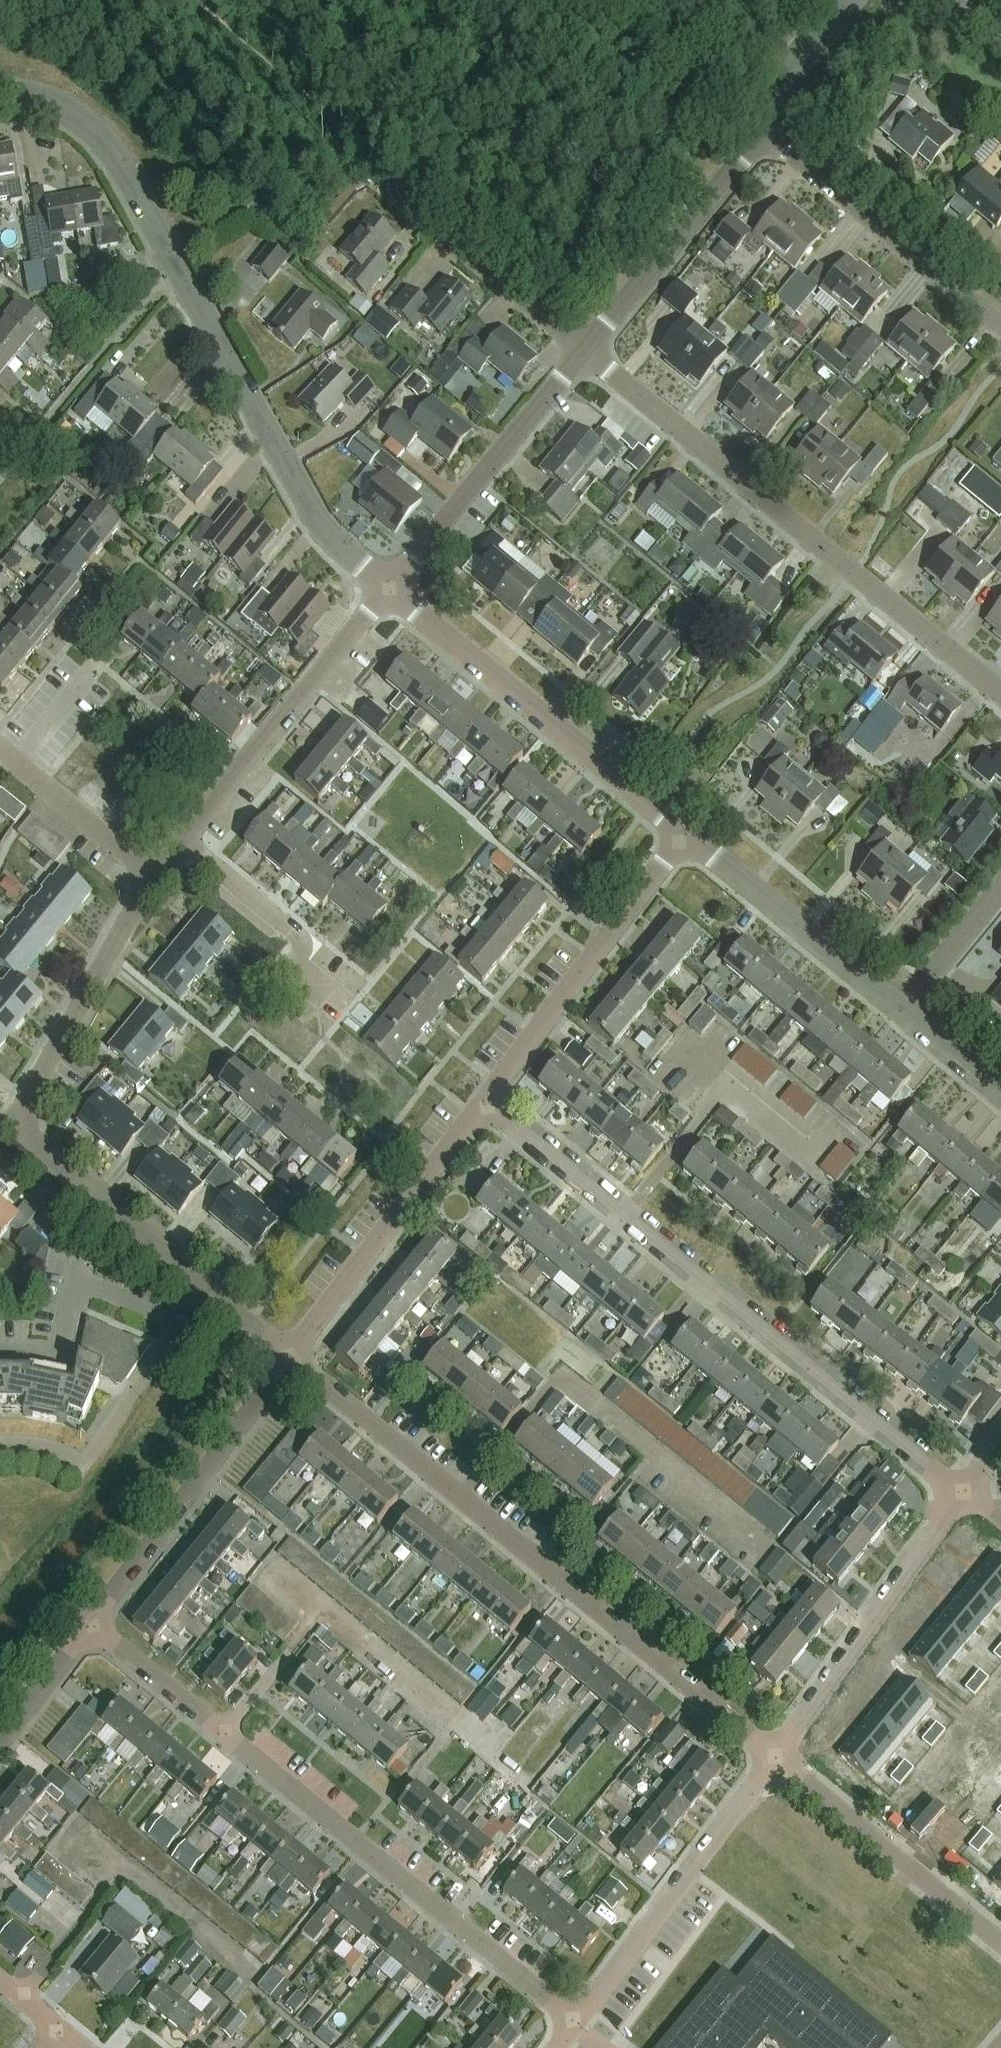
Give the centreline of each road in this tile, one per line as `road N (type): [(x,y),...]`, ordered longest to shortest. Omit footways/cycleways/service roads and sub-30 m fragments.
road 1 (unclassified): [(391,591),(322,520),(143,208),(93,137),(55,105),(0,92)]
road 2 (residential): [(778,1755),(288,1357)]
road 3 (residential): [(573,2026),(88,1626)]
road 4 (residential): [(482,1104),(962,1493)]
road 5 (residential): [(1000,698),(739,488),(594,358)]
road 6 (unclassified): [(683,841),(391,591)]
road 7 (residential): [(573,2026),(778,1755)]
road 8 (unclassified): [(88,1626),(288,1357)]
road 9 (unclassified): [(482,1104),(683,841)]
road 10 (unclassified): [(183,839),(391,591)]
road 11 (residential): [(778,1755),(962,1493)]
road 12 (unclassified): [(288,1357),(482,1104)]
road 13 (unclassified): [(391,591),(594,358)]
road 14 (residential): [(1000,329),(768,133)]
road 15 (residential): [(0,1450),(56,1452),(83,1466),(201,1290)]
road 16 (residential): [(1000,1944),(778,1755)]
road 17 (unclassified): [(904,1028),(683,841)]
road 18 (unclassified): [(594,358),(768,133)]
road 19 (unclassified): [(19,1122),(24,1102),(153,879)]
road 20 (residential): [(594,358),(403,188)]
road 21 (residential): [(201,1290),(19,1122)]
road 22 (unclassified): [(321,994),(293,971),(309,947),(183,839)]
road 23 (residential): [(153,879),(0,755)]
road 24 (unclassified): [(768,133),(777,109),(858,0)]
road 25 (residential): [(904,1028),(1000,901)]
road 26 (unclassified): [(0,1744),(88,1626)]
road 27 (unclassified): [(1000,1102),(904,1028)]

